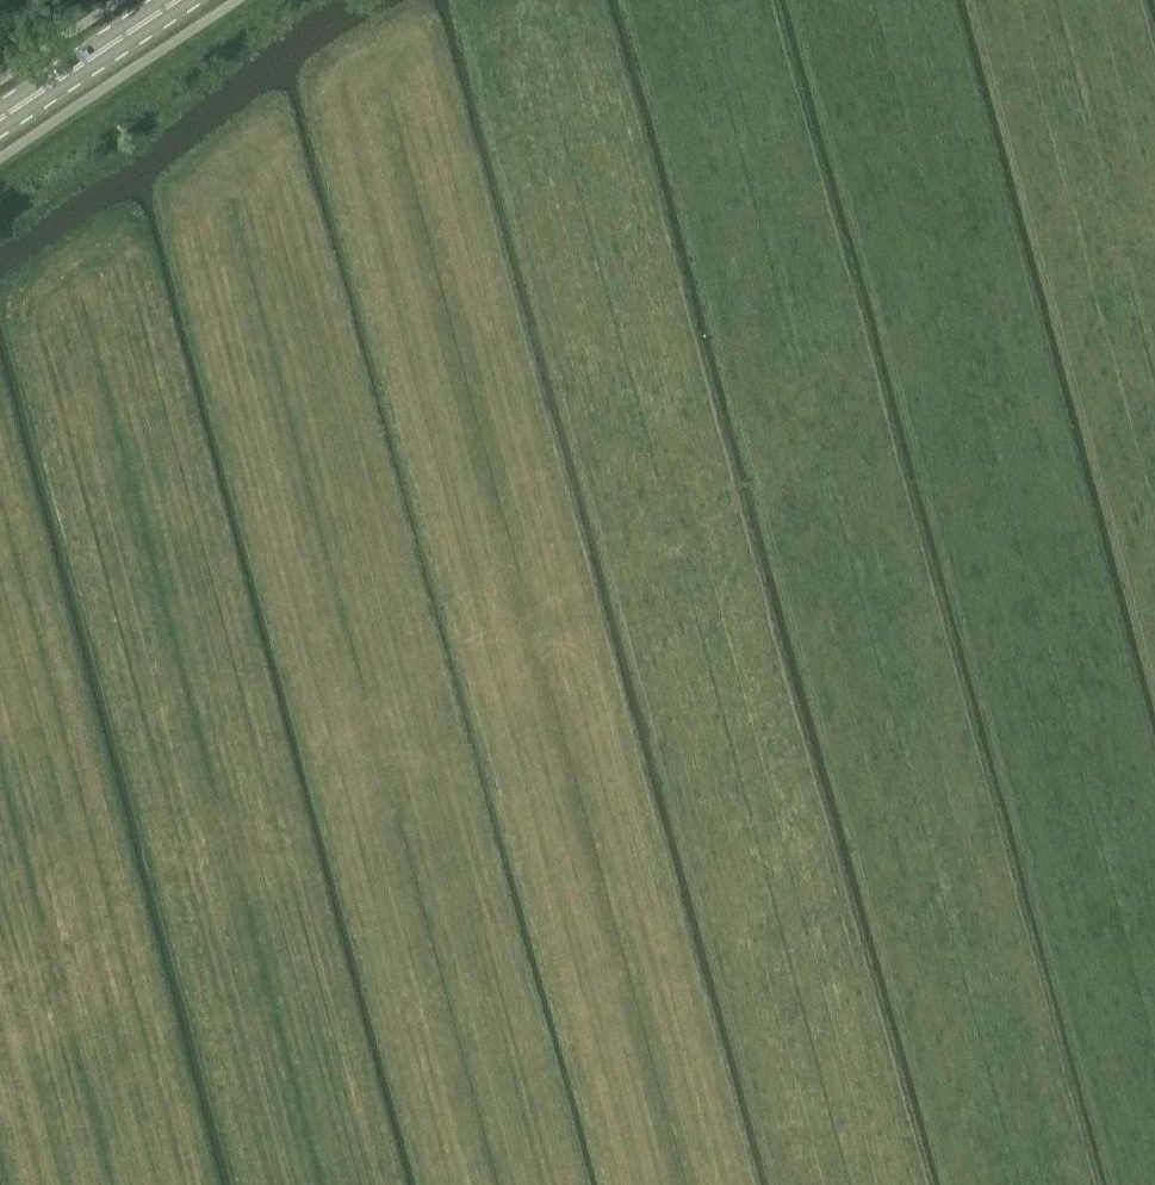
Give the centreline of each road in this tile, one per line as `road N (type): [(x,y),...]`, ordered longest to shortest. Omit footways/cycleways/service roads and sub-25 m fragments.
road 1 (primary): [(0,120),(180,0)]

